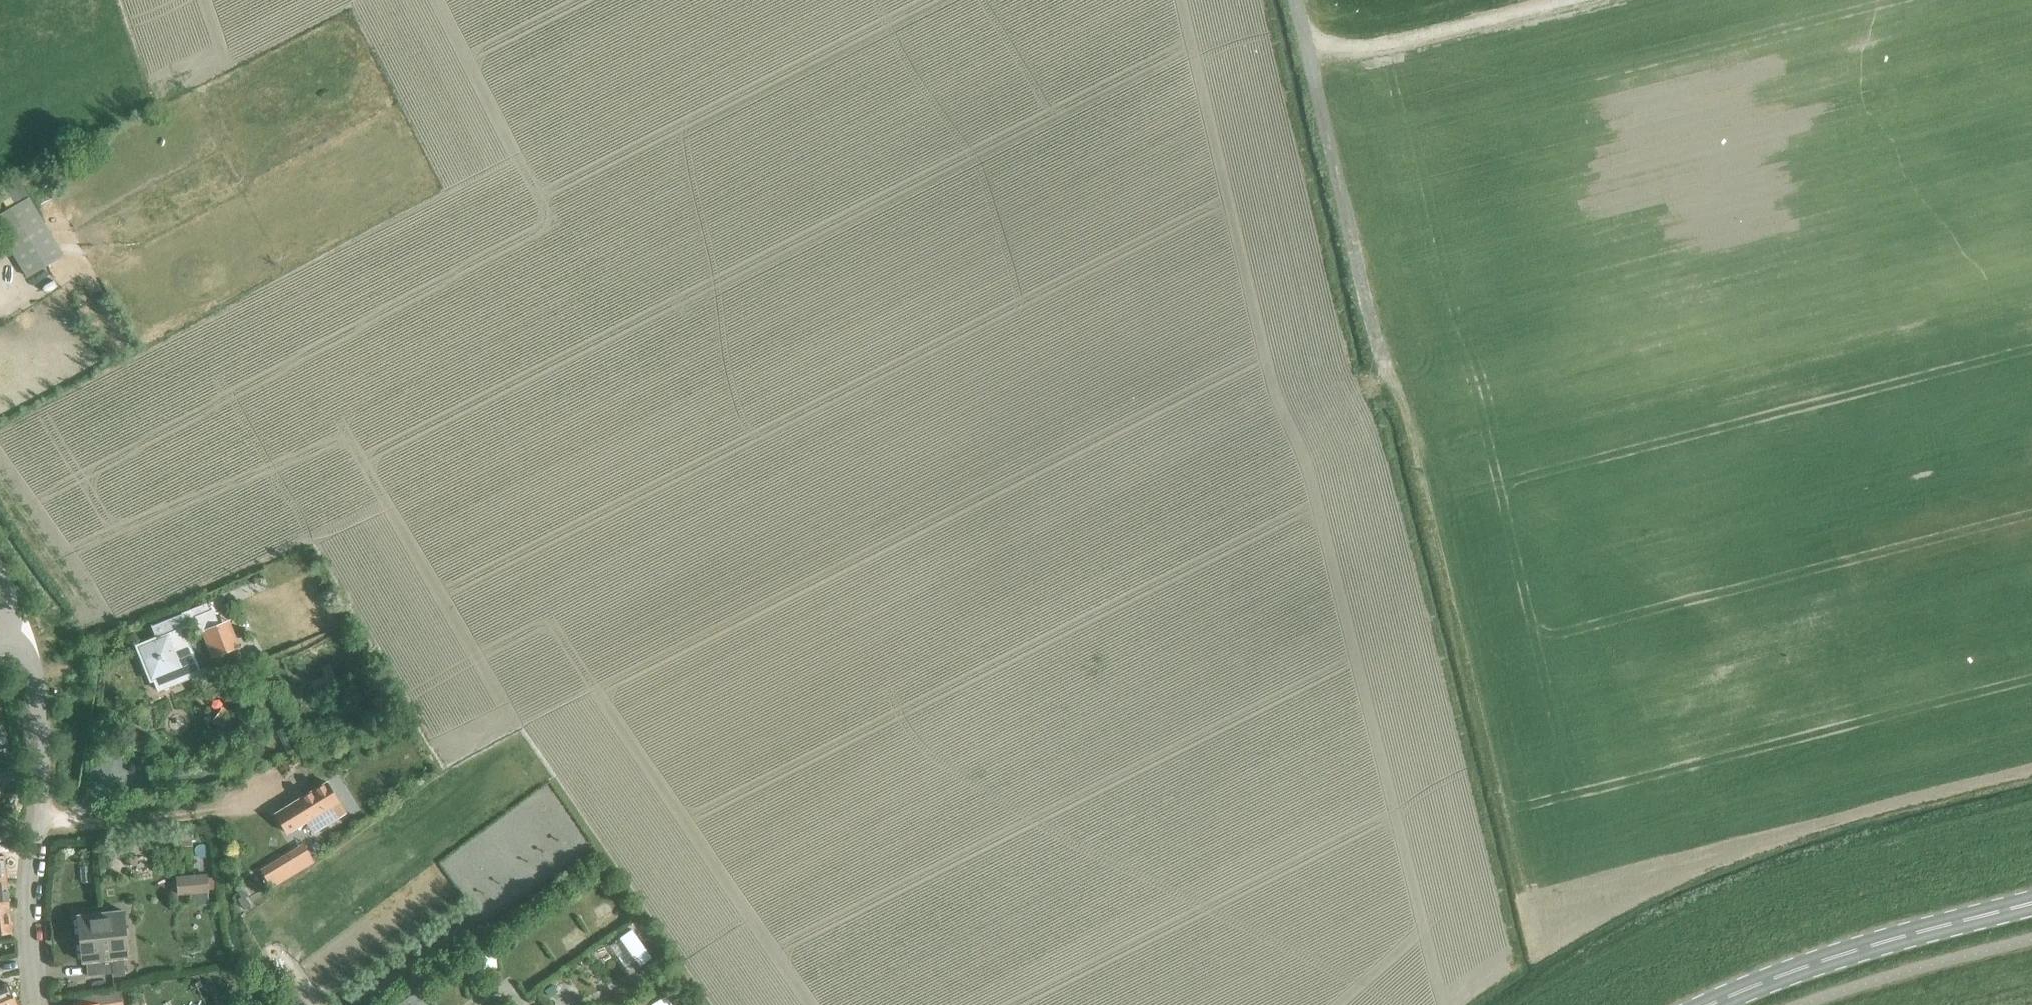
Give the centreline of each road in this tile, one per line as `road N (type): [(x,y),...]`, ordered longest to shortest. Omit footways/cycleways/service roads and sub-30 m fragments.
road 1 (residential): [(38,1004),(30,915),(40,818),(37,688),(18,632)]
road 2 (secondary): [(1711,1004),(1848,952),(2031,903)]

